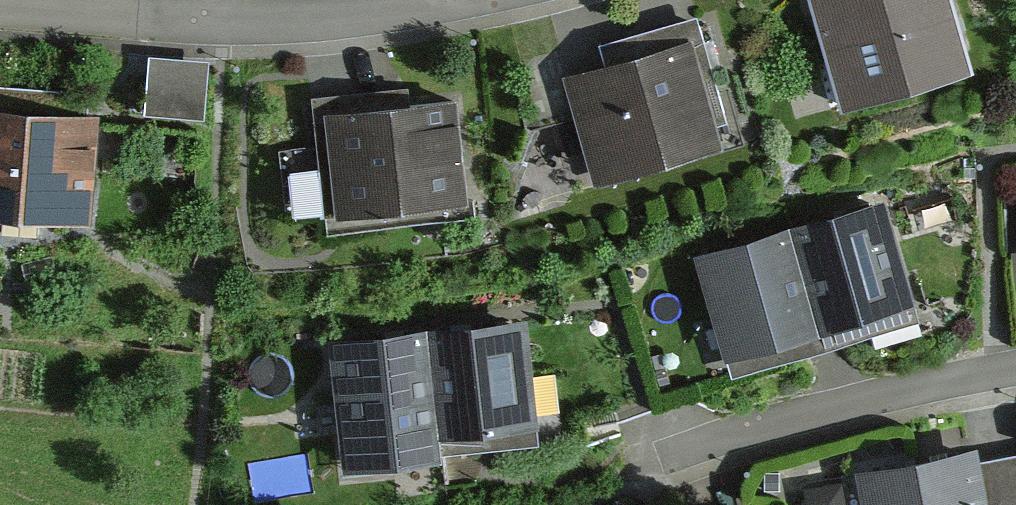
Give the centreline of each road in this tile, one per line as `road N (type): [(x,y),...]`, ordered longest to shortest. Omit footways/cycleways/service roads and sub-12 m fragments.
road 1 (residential): [(0,5),(223,23),(390,17),(484,0)]
road 2 (residential): [(1015,371),(859,402),(661,459)]

